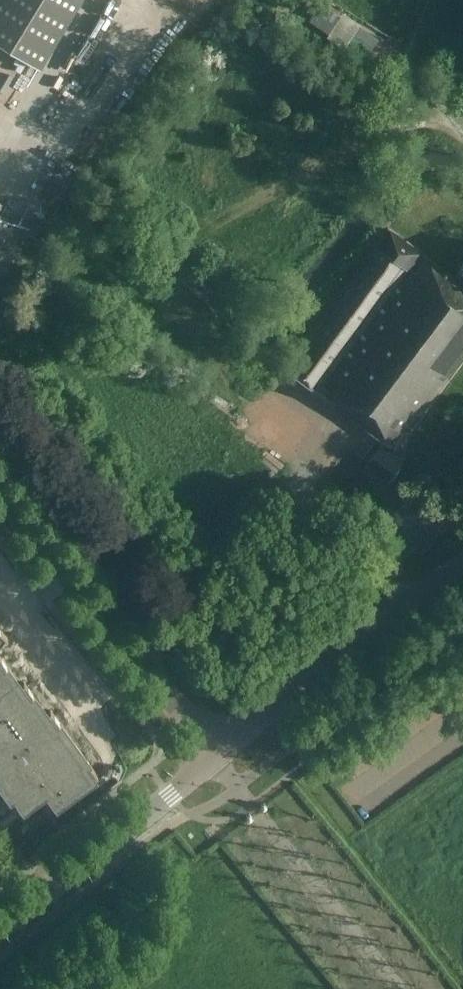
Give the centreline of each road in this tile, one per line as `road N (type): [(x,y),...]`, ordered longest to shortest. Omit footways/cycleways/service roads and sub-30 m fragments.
road 1 (tertiary): [(215,755),(462,564)]
road 2 (residential): [(175,707),(0,493)]
road 3 (tertiary): [(0,924),(215,755)]

